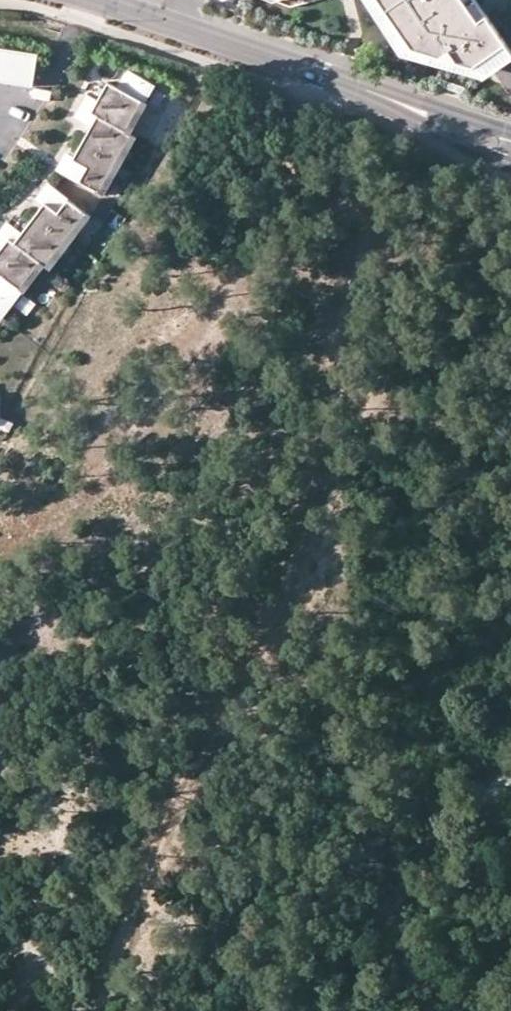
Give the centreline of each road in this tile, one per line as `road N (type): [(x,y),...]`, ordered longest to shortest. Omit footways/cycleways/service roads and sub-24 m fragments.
road 1 (track): [(86,1010),(169,821),(266,634),(318,459),(357,273),(349,212),(302,185),(283,143),(292,104)]
road 2 (residential): [(96,0),(319,76)]
road 3 (residential): [(319,76),(510,164)]
road 4 (residential): [(510,133),(319,76)]

